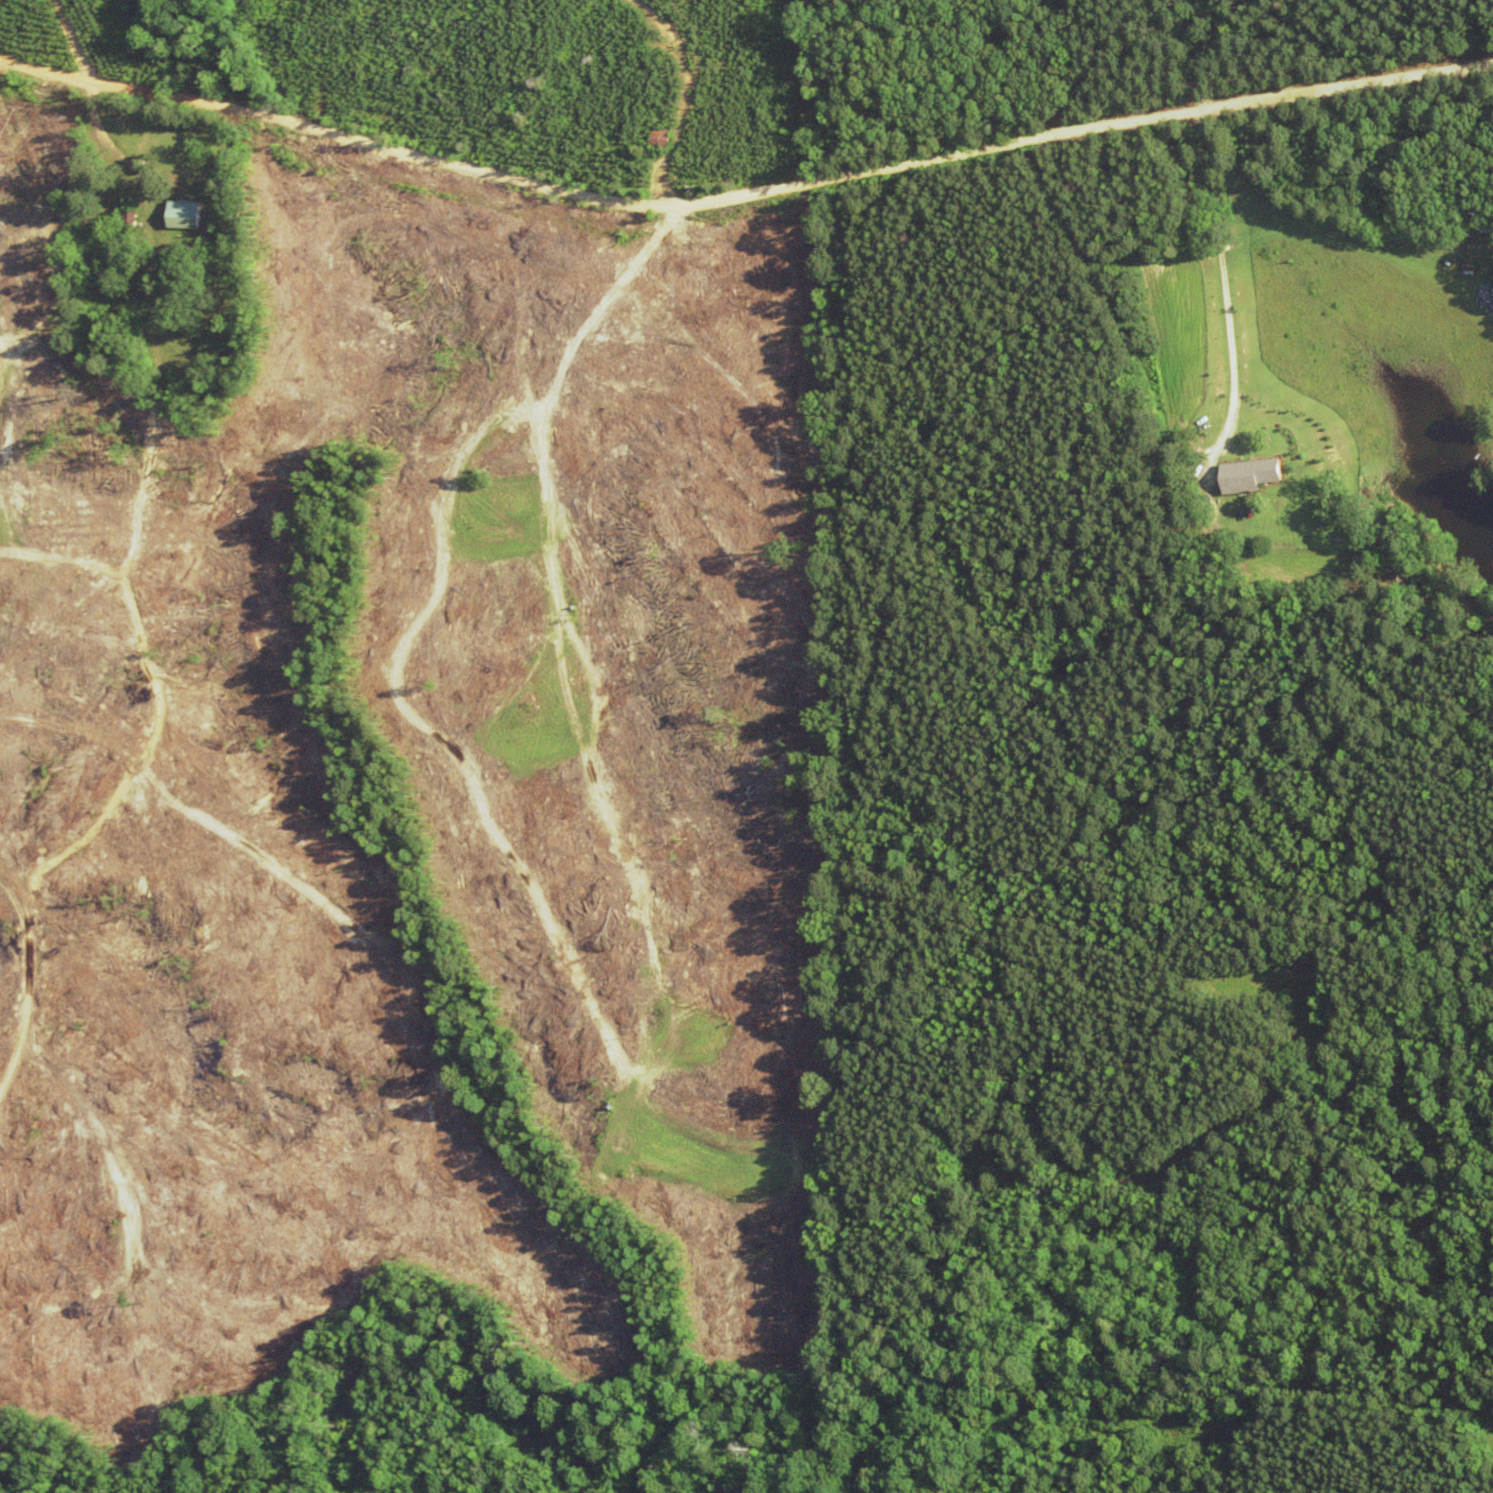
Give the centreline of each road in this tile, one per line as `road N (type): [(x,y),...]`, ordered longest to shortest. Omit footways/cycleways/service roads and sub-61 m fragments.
road 1 (residential): [(0,63),(237,111),(571,193),(662,206),(1492,66)]
road 2 (residential): [(1218,109),(1246,449)]

